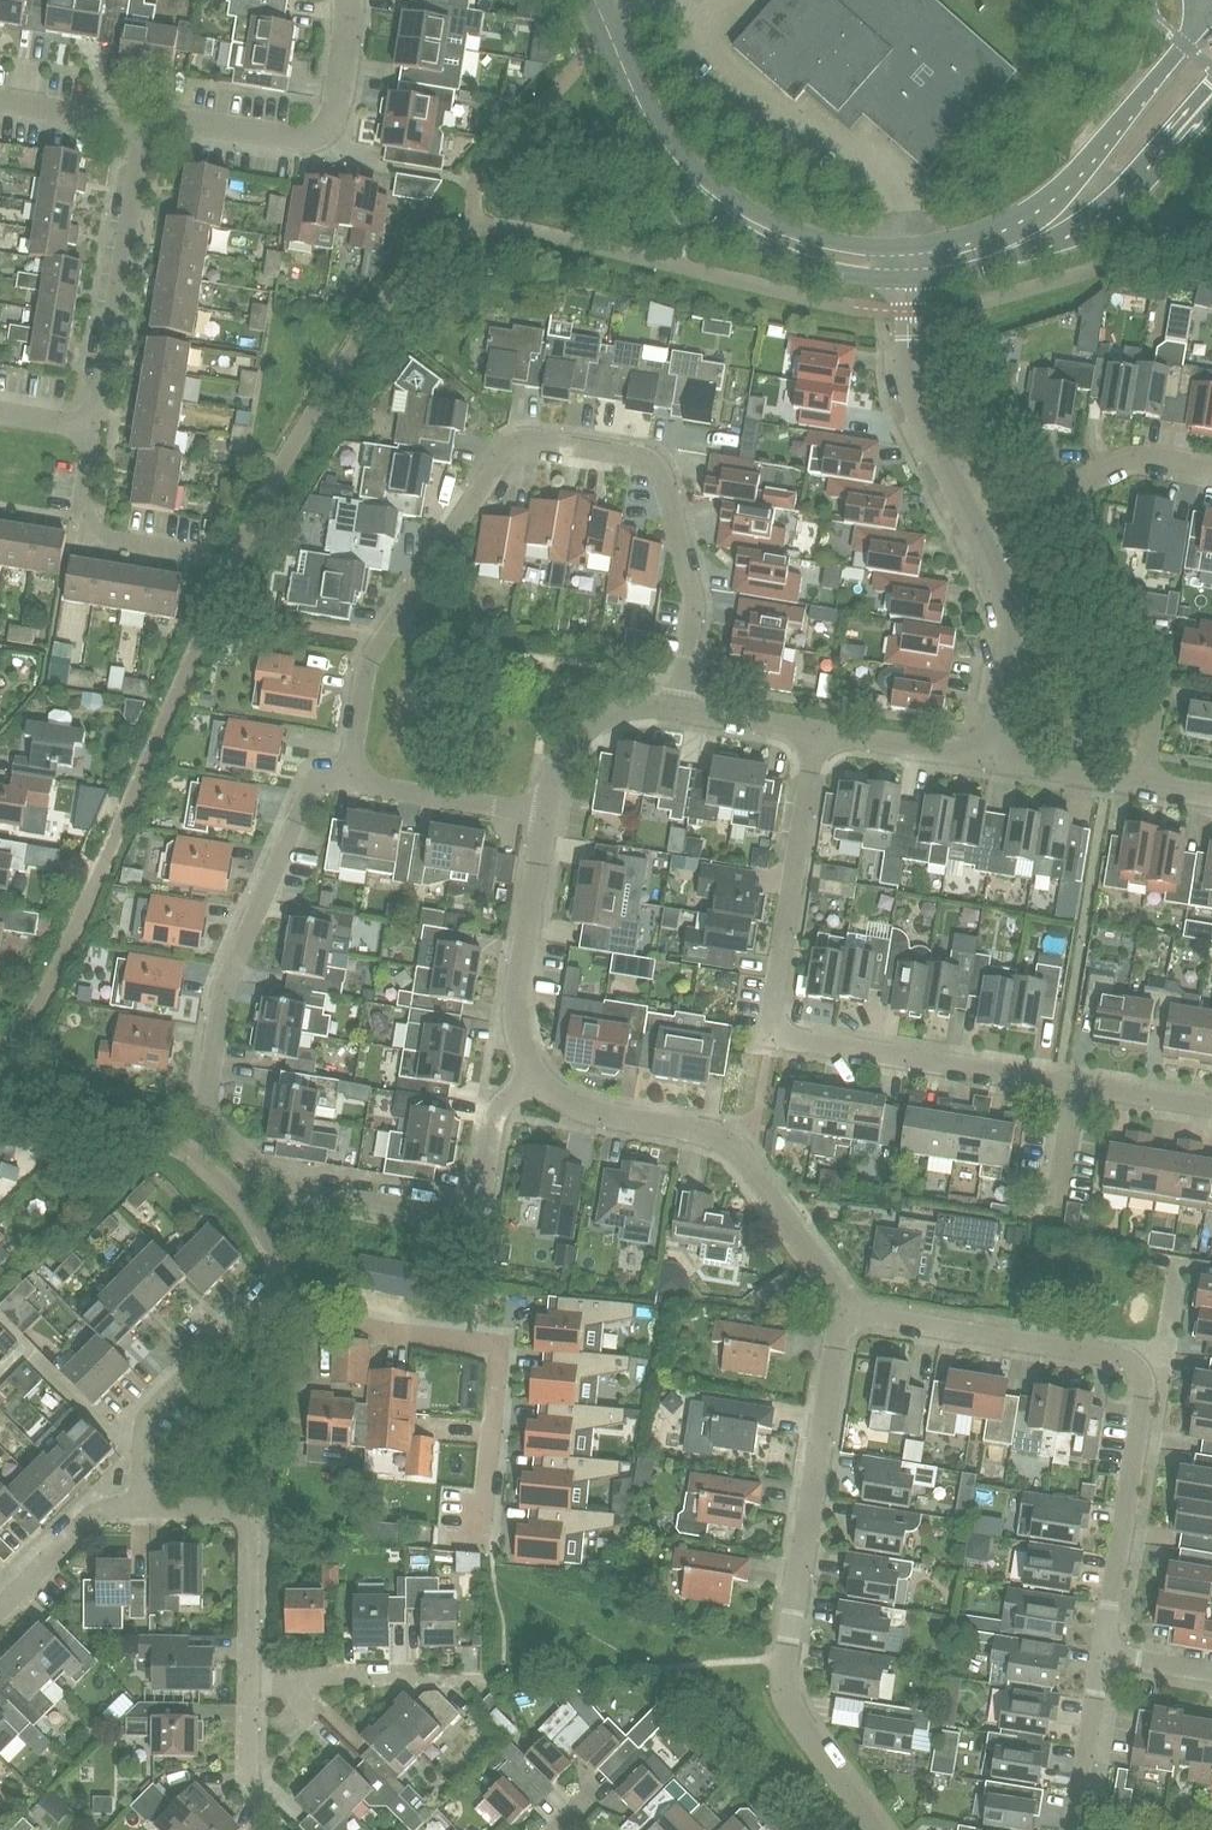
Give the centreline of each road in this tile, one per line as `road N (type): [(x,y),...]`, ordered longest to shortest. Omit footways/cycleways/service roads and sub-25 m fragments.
road 1 (residential): [(345,780),(319,782),(306,799),(229,977),(206,1113),(267,1176),(315,1194),(448,1217),(483,1195),(495,1115),(534,1081)]
road 2 (residential): [(345,780),(365,672),(382,639),(509,453),(539,439),(637,455),(664,477),(693,603),(678,709)]
road 3 (residential): [(1211,1108),(773,1033),(817,733)]
road 4 (residential): [(143,1509),(141,1452),(153,1414),(276,1299),(324,1306),(384,1331),(498,1344),(483,1534)]
road 5 (residential): [(836,1317),(784,1659),(799,1723),(875,1829)]
road 6 (residential): [(995,760),(1012,623),(999,577),(930,443),(910,378),(906,263)]
road 7 (residential): [(1211,468),(1144,455),(1082,478),(1081,509),(1160,686),(1144,785)]
road 8 (tertiary): [(593,0),(639,107),(678,165),(724,211),(789,247),(906,263)]
road 9 (residential): [(534,1081),(582,1109),(709,1132),(744,1158),(825,1270),(836,1317)]
road 10 (tertiary): [(1211,10),(1053,206),(976,259)]
road 11 (residential): [(142,128),(176,123),(289,141),(320,138),(337,113),(350,0)]
road 12 (residential): [(1141,1377),(1117,1360),(836,1317)]
road 13 (residential): [(95,427),(142,128)]
road 14 (tertiary): [(976,259),(1031,251),(1091,222),(1211,88)]
road 15 (residential): [(1103,1655),(1144,1399),(1141,1377)]
road 16 (residential): [(545,815),(515,1015),(534,1081)]
road 17 (residential): [(205,559),(89,537),(79,518),(95,427)]
road 18 (residential): [(461,1681),(248,1680)]
road 19 (residential): [(545,815),(345,780)]
road 20 (residential): [(678,709),(642,706),(586,730),(561,764),(545,815)]
road 21 (residential): [(0,1611),(93,1519),(143,1509)]
road 22 (residential): [(995,760),(817,733)]
road 23 (residential): [(1074,1829),(1103,1655)]
road 24 (residential): [(284,1829),(248,1788),(248,1680)]
road 25 (residential): [(248,1680),(245,1521)]
road 26 (residential): [(1144,785),(995,760)]
road 27 (residential): [(142,128),(0,99)]
road 28 (residential): [(817,733),(678,709)]

